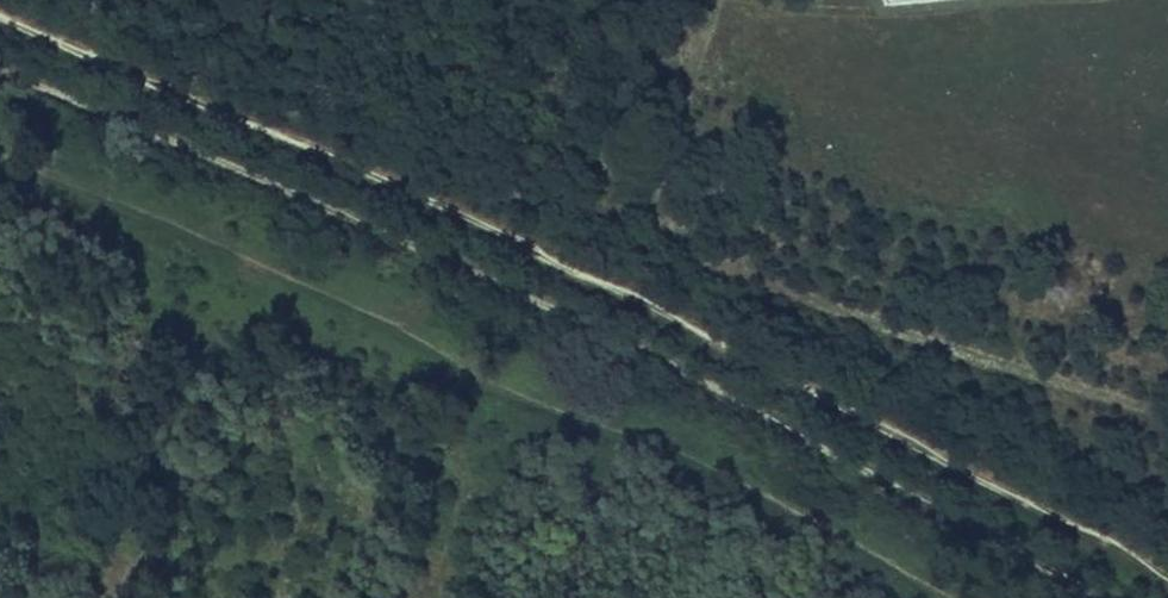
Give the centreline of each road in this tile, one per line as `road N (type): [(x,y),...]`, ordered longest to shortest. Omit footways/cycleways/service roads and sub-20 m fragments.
road 1 (track): [(0,17),(595,279),(1167,580)]
road 2 (track): [(941,597),(687,458),(0,150)]

